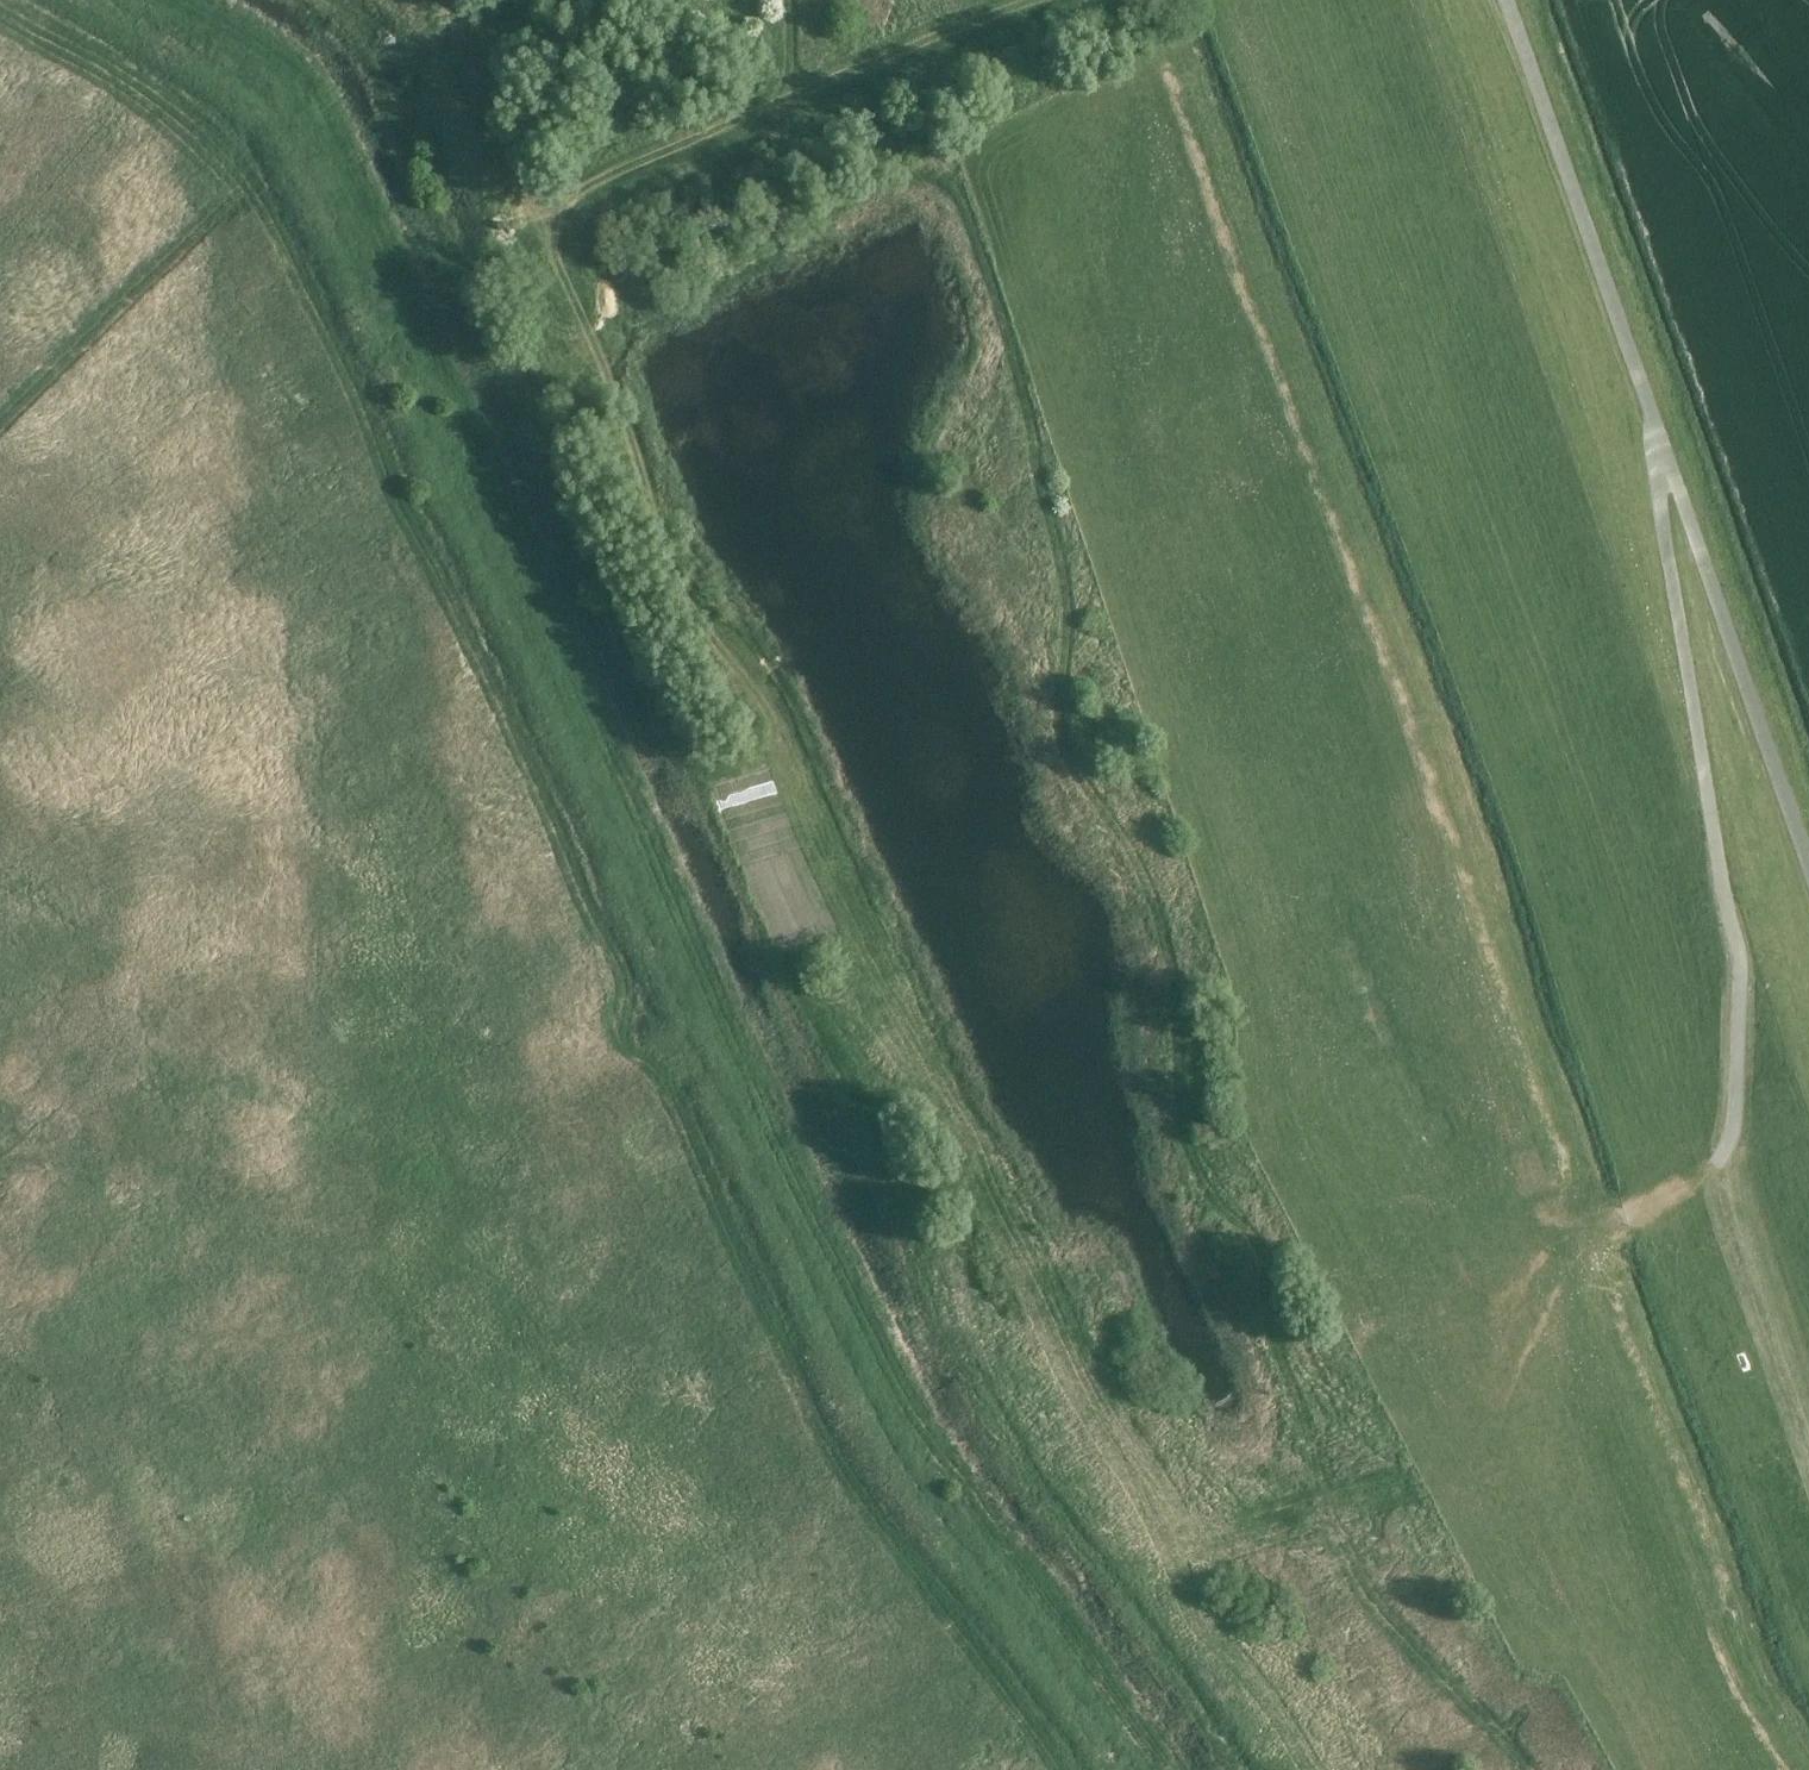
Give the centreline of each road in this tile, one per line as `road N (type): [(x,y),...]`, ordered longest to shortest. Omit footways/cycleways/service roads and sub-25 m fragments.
road 1 (track): [(1189,1769),(858,1282),(356,140),(248,30),(198,0)]
road 2 (track): [(1674,453),(1662,494),(1740,983),(1737,1121),(1725,1159),(1708,1179),(1586,1249),(1523,1343),(1500,1413),(1505,1501),(1629,1769)]

